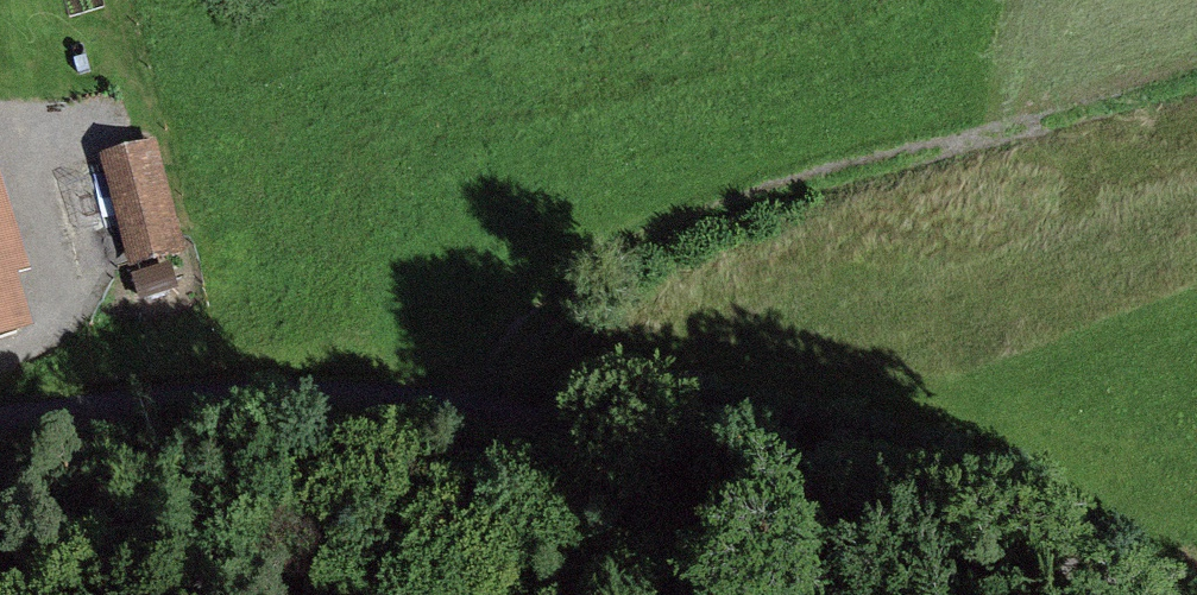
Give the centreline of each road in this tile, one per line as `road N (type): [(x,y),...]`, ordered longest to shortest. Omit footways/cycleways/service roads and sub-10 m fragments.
road 1 (track): [(0,419),(213,395),(384,396),(521,413),(766,463),(935,509),(1104,594)]
road 2 (track): [(429,402),(547,273),(598,244),(1196,78)]

